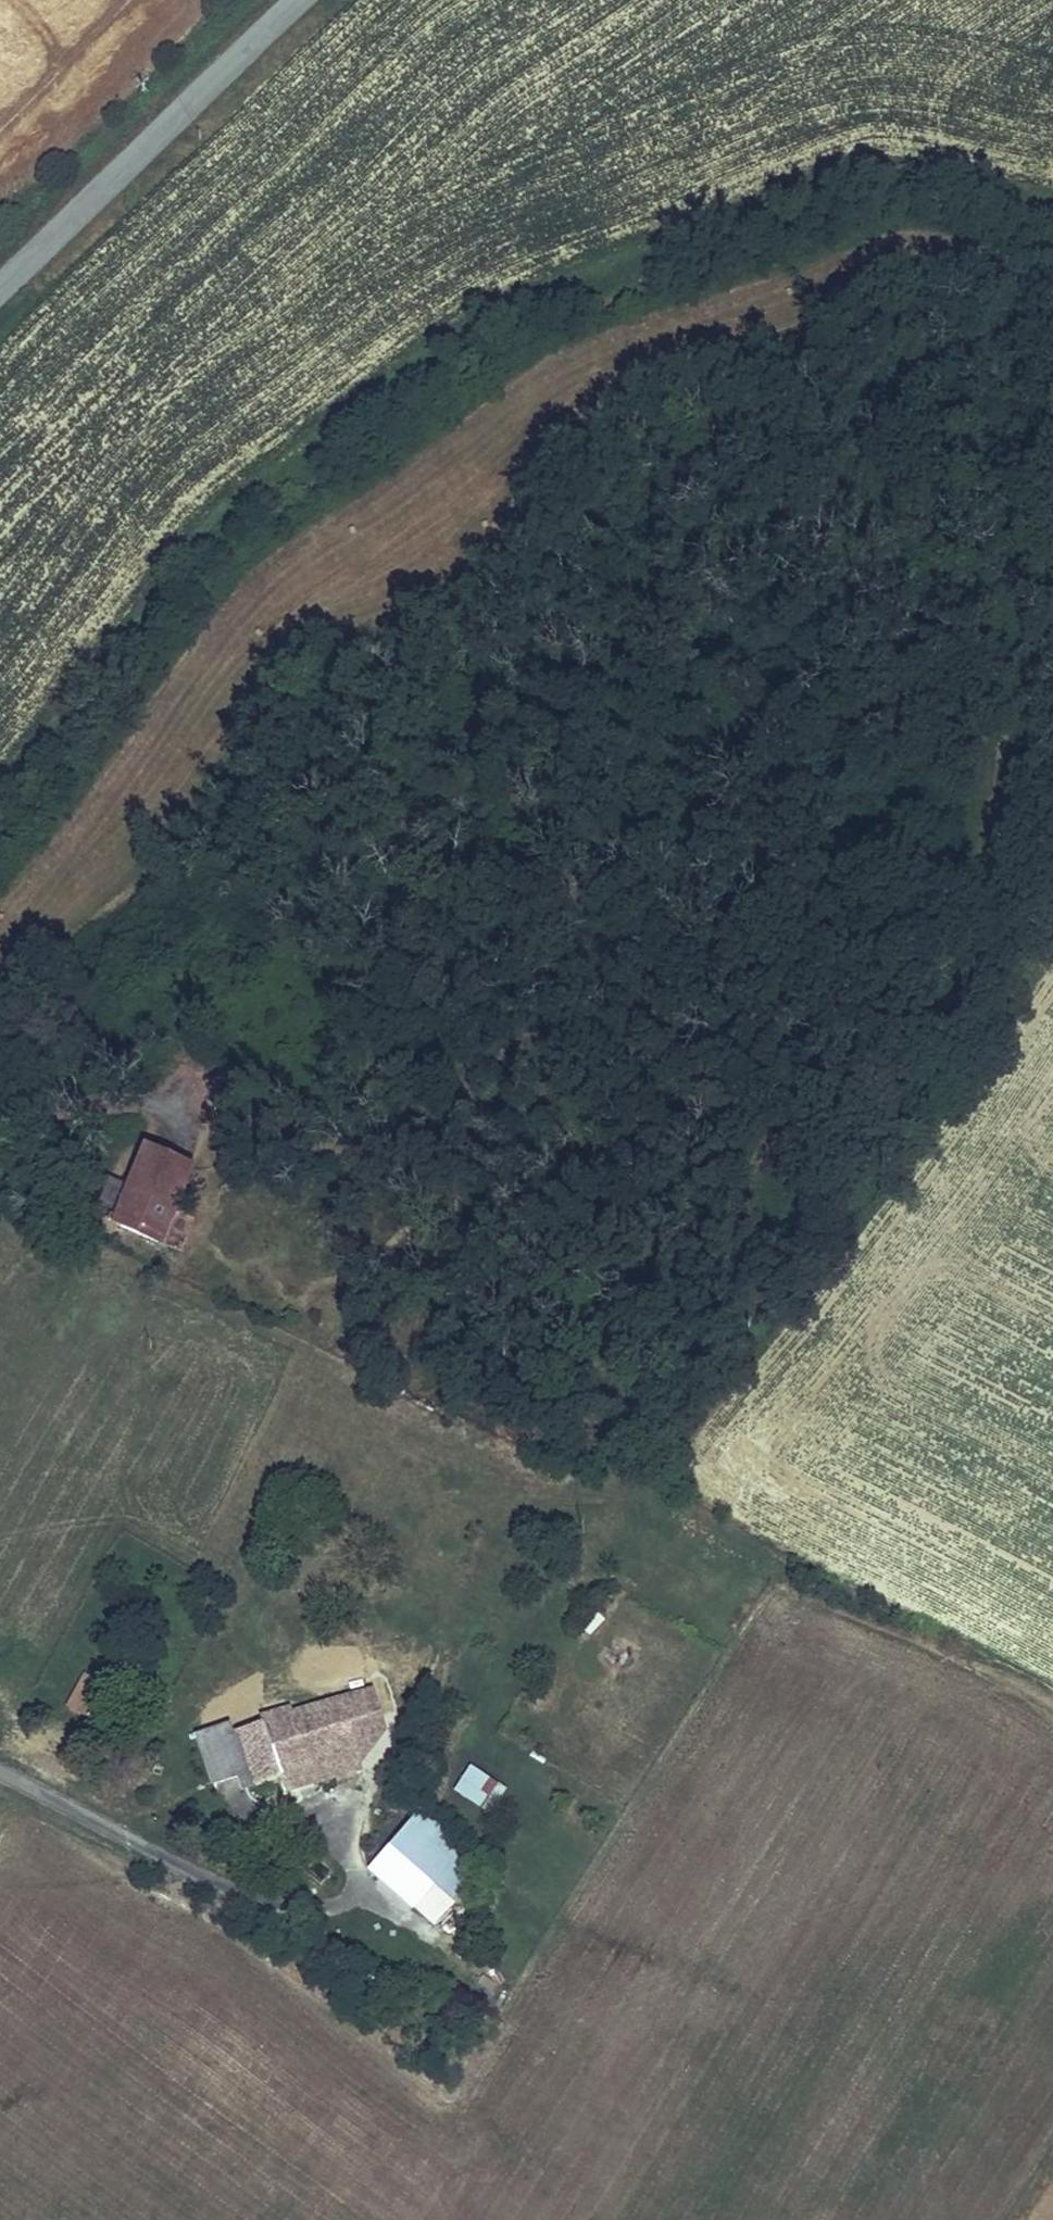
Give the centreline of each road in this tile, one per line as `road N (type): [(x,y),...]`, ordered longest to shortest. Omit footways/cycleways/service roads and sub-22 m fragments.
road 1 (tertiary): [(0,289),(299,0)]
road 2 (residential): [(351,1902),(280,1907),(245,1898),(0,1768)]

